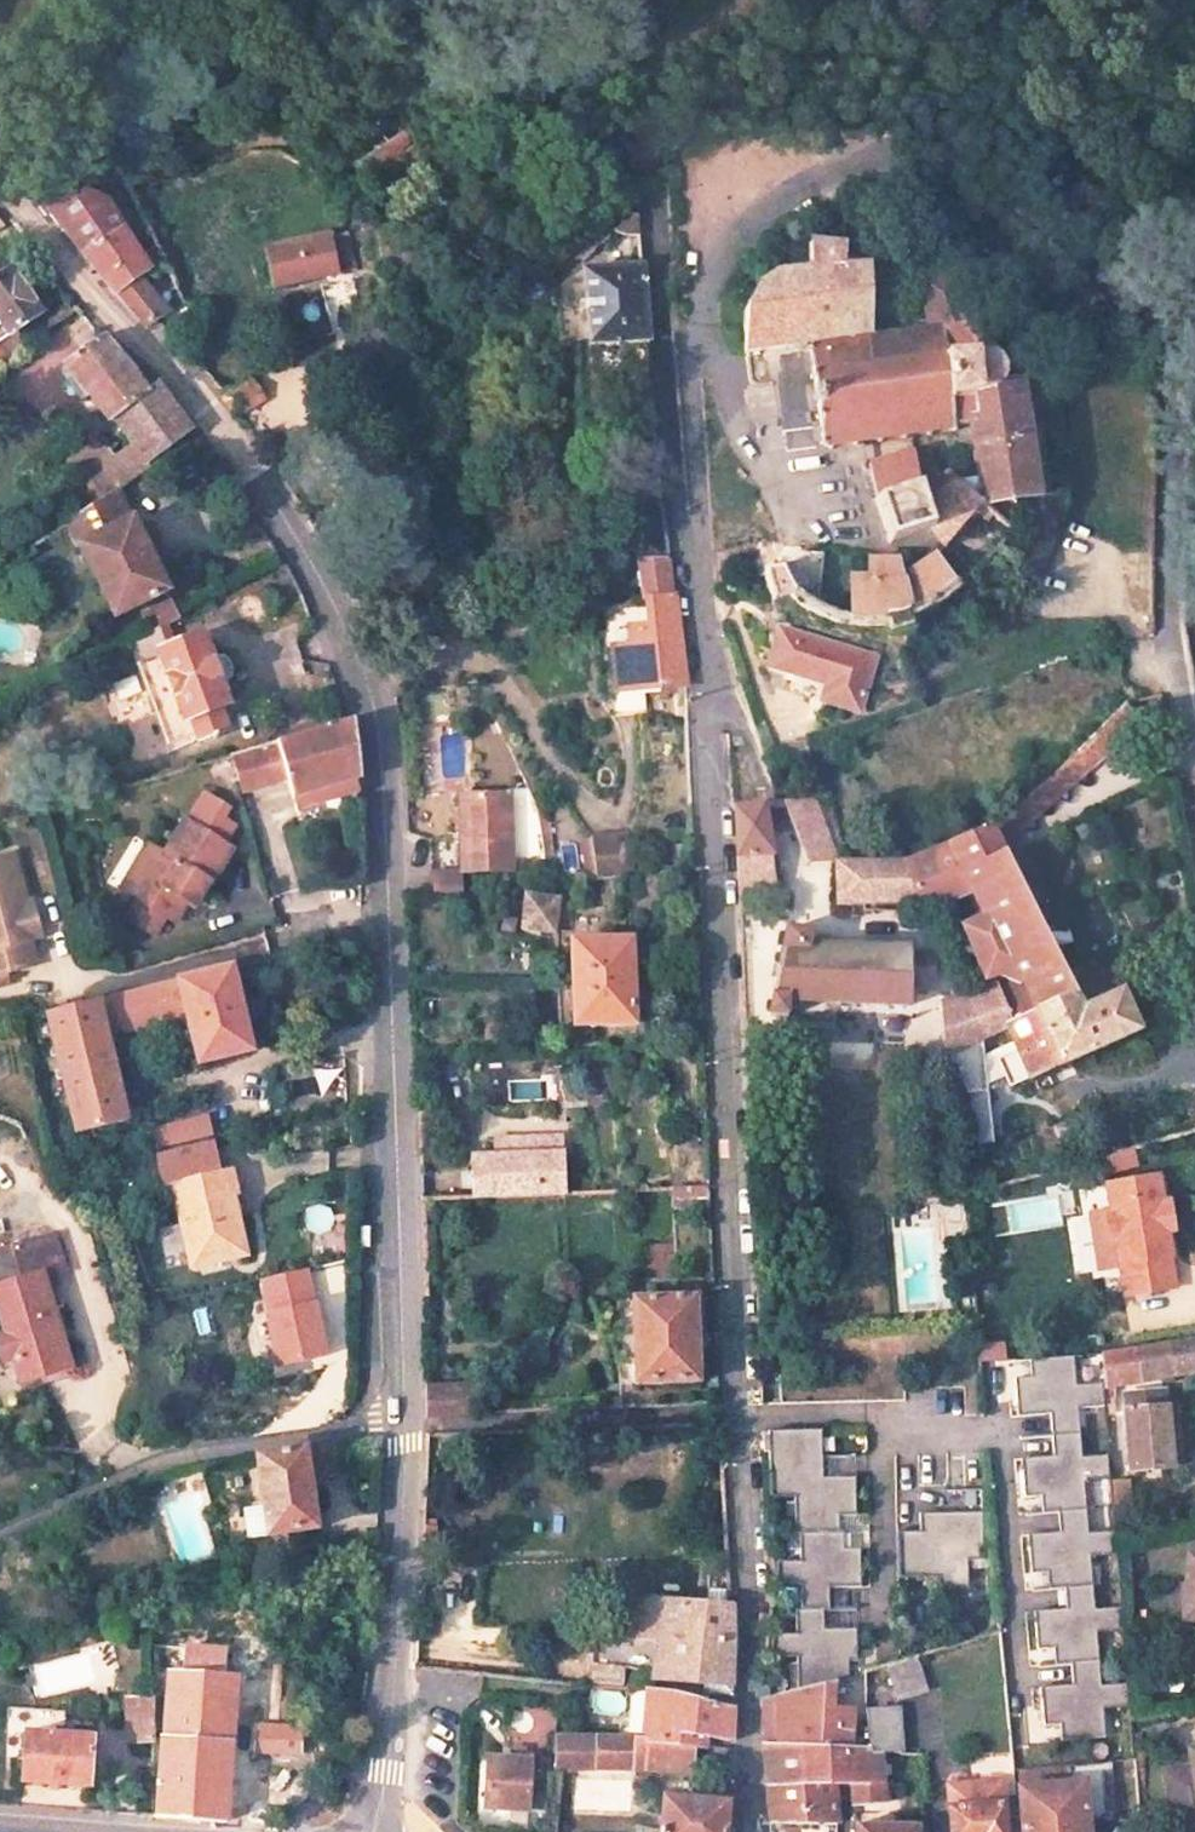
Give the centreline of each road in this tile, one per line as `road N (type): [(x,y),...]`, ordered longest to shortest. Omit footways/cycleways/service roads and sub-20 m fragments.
road 1 (tertiary): [(405,1422),(382,772),(371,704),(292,532),(212,423),(0,205)]
road 2 (residential): [(753,1831),(702,641)]
road 3 (residential): [(1194,771),(1179,677),(1168,386),(1118,282),(993,189),(866,166),(736,243),(702,315)]
road 4 (residential): [(702,641),(654,194)]
road 5 (residential): [(0,1536),(176,1465),(405,1422)]
road 6 (tertiary): [(378,1831),(396,1675),(405,1422)]
road 7 (residential): [(702,315),(694,381),(702,641)]
road 8 (residential): [(702,315),(755,461),(794,491),(805,462),(793,399)]

